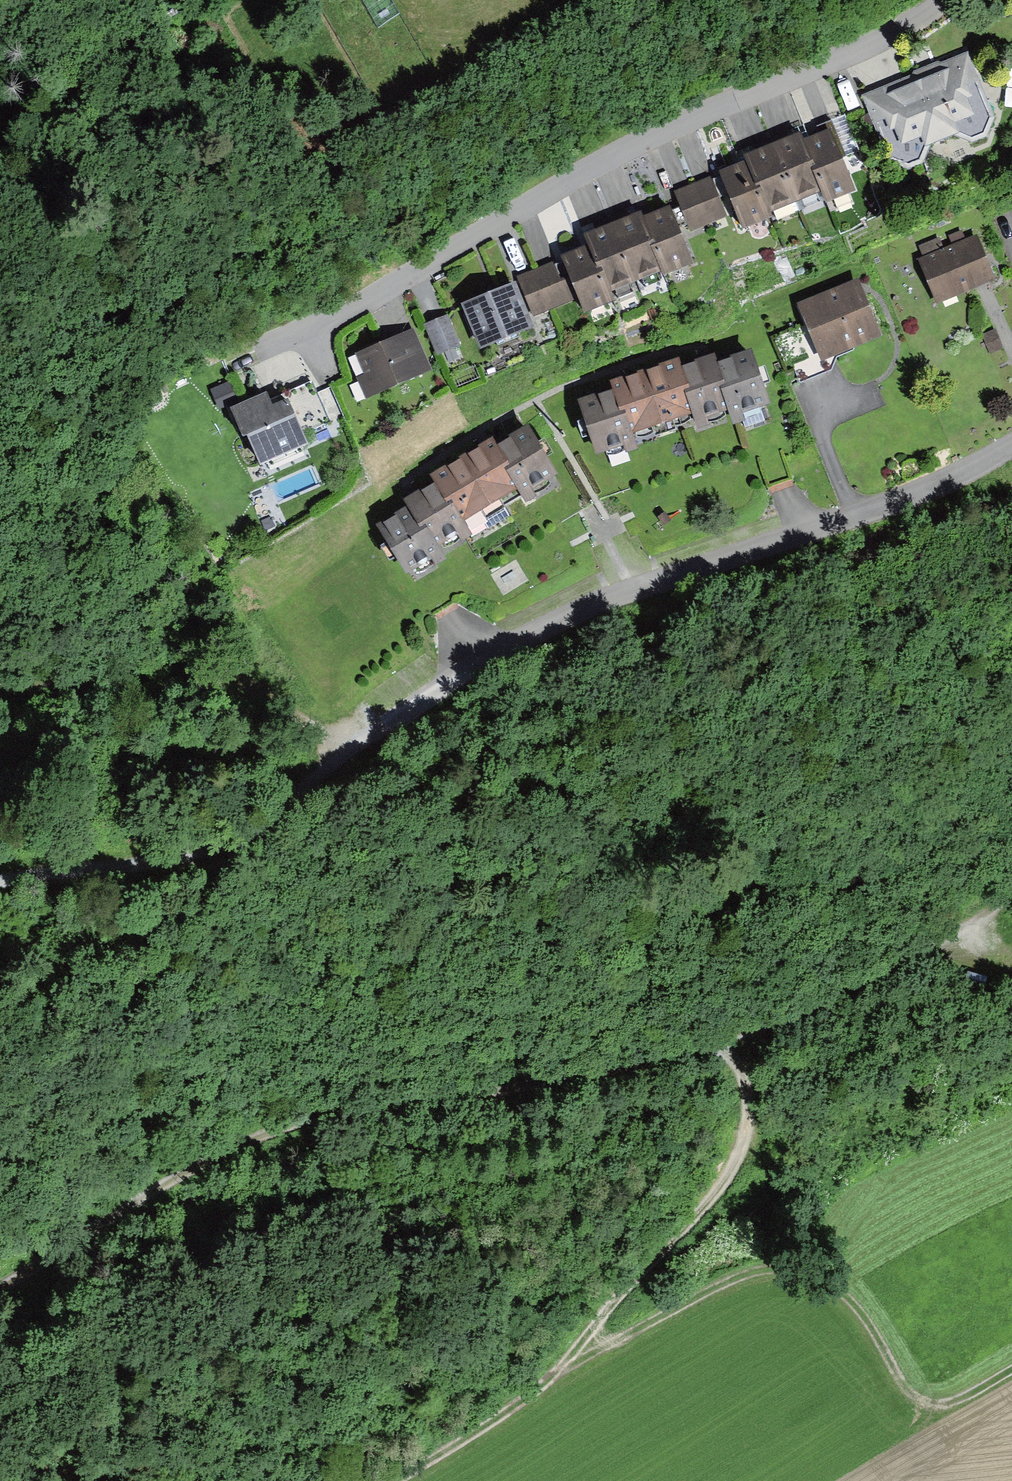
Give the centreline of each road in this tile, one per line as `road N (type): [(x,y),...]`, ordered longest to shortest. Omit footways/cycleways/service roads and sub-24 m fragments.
road 1 (track): [(0,1290),(223,1150),(290,1125),(387,1104),(536,1088),(735,1039),(747,1109),(743,1152),(581,1337),(559,1373),(697,1297),(788,1268),(818,1276),(851,1299),(910,1397),(929,1406),(951,1403),(1011,1368)]
road 2 (residential): [(941,0),(888,33),(661,131),(250,366)]
road 3 (residential): [(1011,444),(968,470),(618,590),(501,646),(342,753)]
road 4 (track): [(342,753),(233,838),(186,858),(0,882)]
road 5 (track): [(342,753),(312,721),(227,672),(194,666),(0,684)]
road 6 (track): [(735,1039),(826,1002),(1011,898)]
road 7 (track): [(401,1480),(559,1373)]

